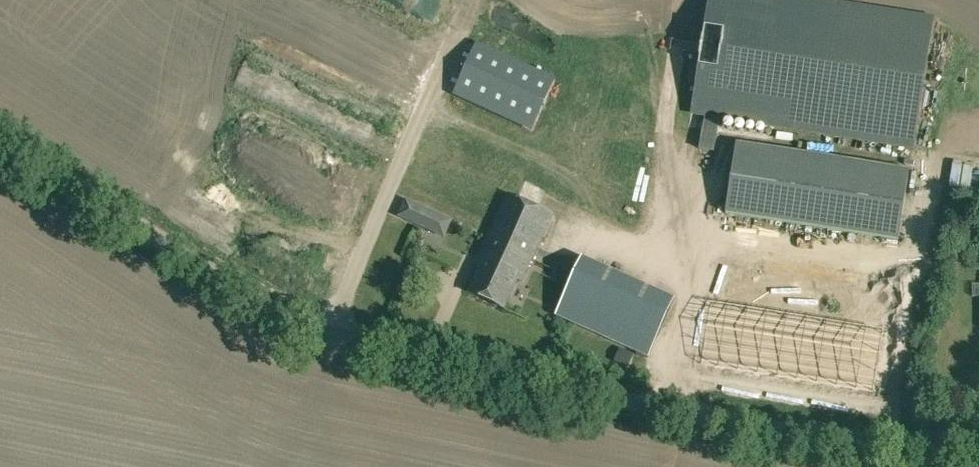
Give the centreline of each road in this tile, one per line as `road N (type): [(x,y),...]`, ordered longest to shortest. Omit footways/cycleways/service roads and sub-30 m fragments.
road 1 (unclassified): [(978,445),(774,433),(323,334),(239,294),(0,135)]

